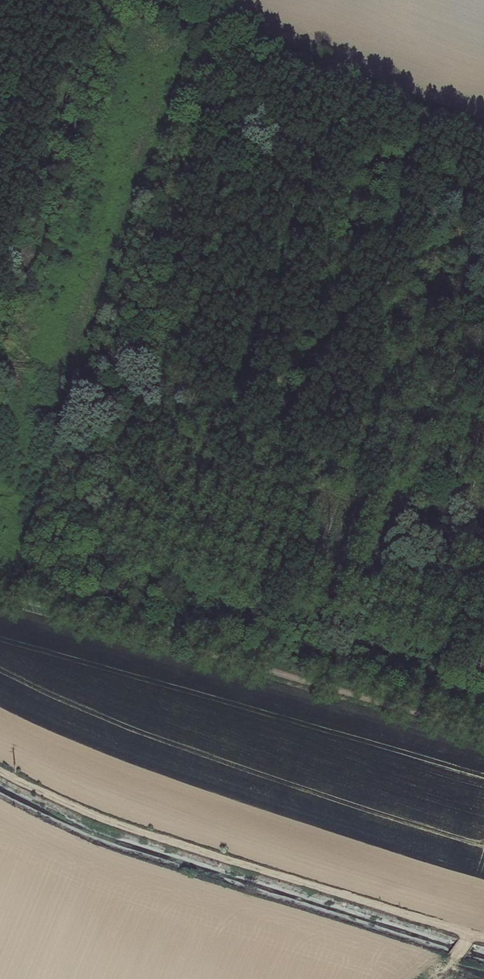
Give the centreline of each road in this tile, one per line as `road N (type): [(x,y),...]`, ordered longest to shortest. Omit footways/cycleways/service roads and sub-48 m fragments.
road 1 (track): [(0,770),(160,838),(483,939)]

